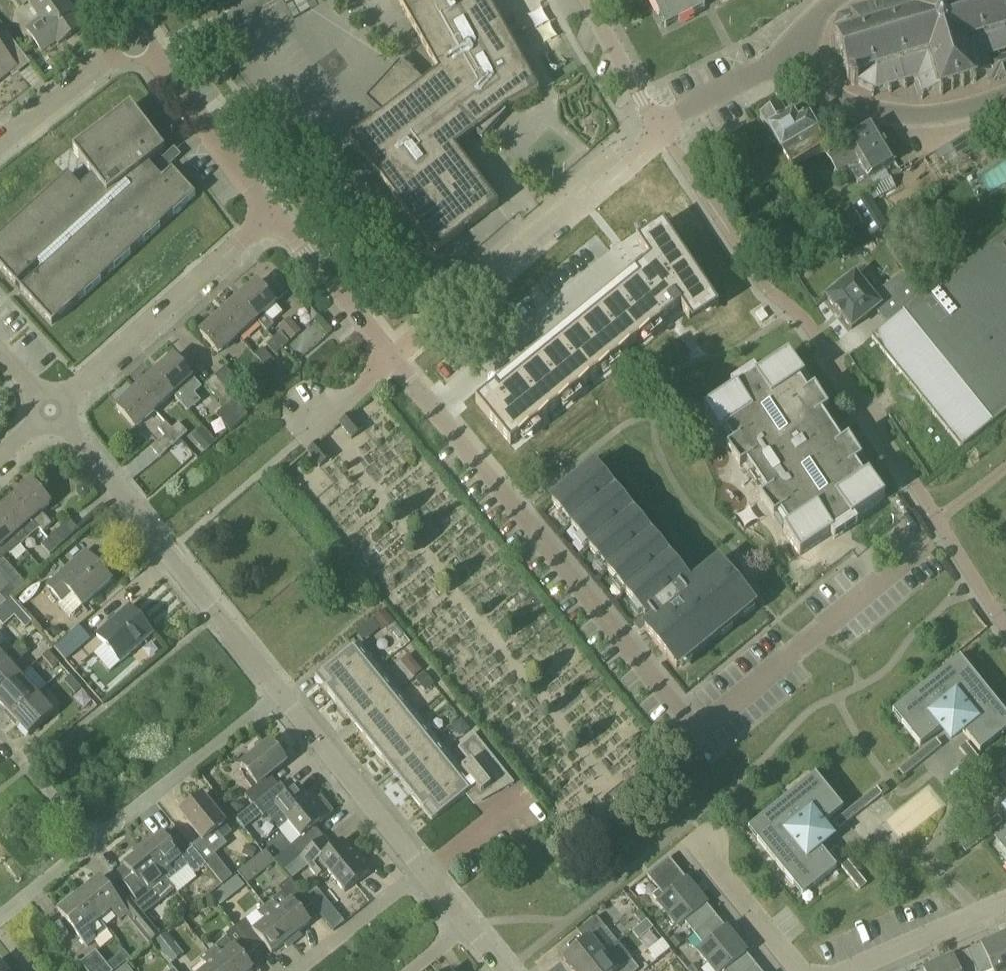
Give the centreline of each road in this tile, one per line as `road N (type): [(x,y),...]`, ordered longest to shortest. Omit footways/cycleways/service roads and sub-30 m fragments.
road 1 (residential): [(911,554),(711,721),(690,723),(392,360)]
road 2 (residential): [(1005,625),(801,316),(752,280),(661,132)]
road 3 (residential): [(0,916),(282,691)]
road 4 (residential): [(282,691),(53,413)]
road 5 (residential): [(392,360),(661,132)]
road 6 (residential): [(53,413),(266,215)]
road 7 (residential): [(810,33),(817,69),(834,95),(888,117),(948,119),(1005,100)]
road 8 (residential): [(427,867),(282,691)]
road 9 (residential): [(266,215),(143,42)]
road 10 (residential): [(679,802),(800,970)]
road 11 (residential): [(392,360),(266,215)]
road 12 (residential): [(0,151),(143,42)]
road 13 (residential): [(661,132),(810,33)]
road 14 (residential): [(852,970),(1005,905)]
road 15 (residential): [(427,867),(298,970)]
road 16 (residential): [(661,132),(588,0)]
road 17 (residential): [(293,402),(320,420),(392,360)]

